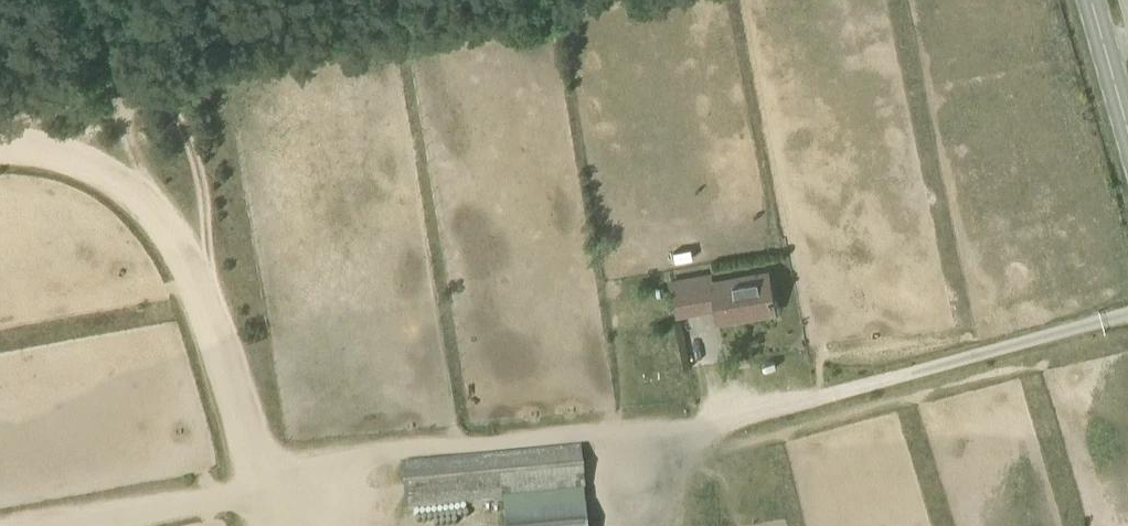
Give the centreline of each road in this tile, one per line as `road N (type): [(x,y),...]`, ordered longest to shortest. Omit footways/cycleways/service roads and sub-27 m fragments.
road 1 (track): [(1127,316),(699,434),(373,455),(252,488)]
road 2 (primary): [(1127,132),(1090,0)]

